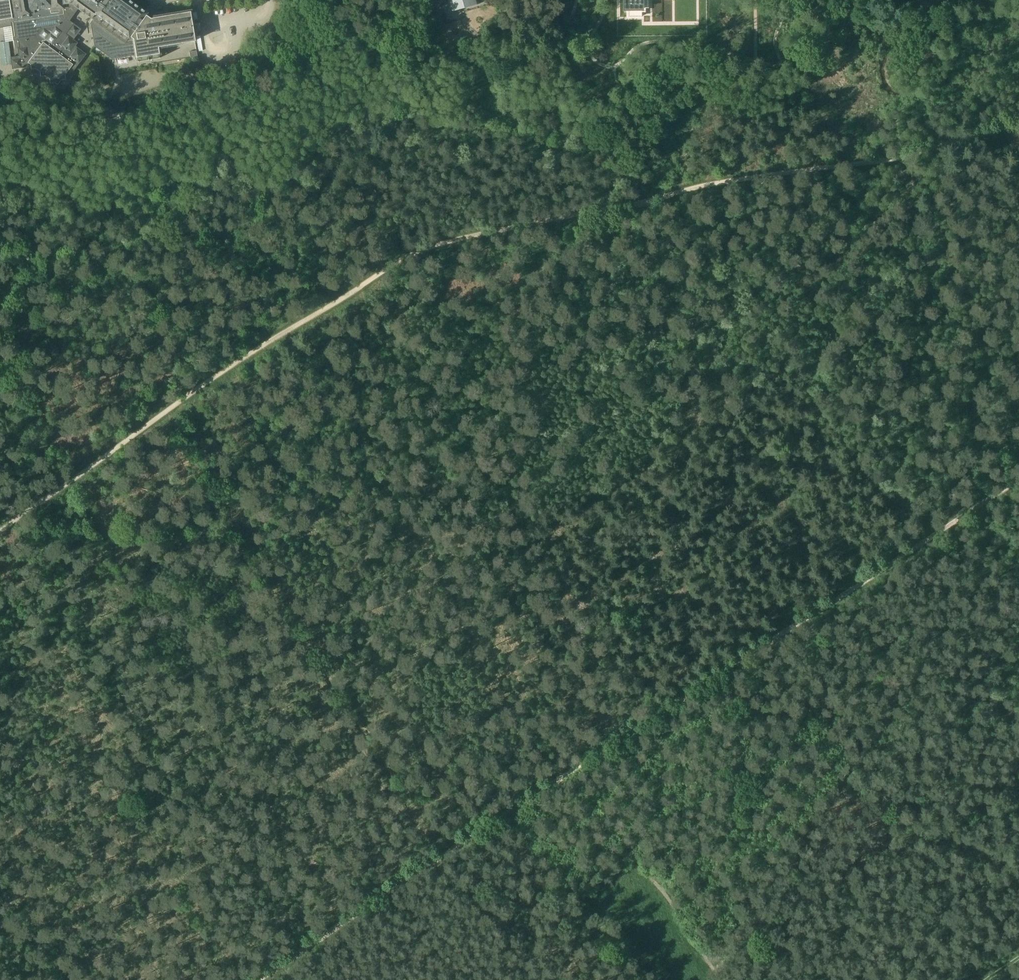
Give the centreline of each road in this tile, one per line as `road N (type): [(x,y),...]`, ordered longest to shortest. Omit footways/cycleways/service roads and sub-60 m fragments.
road 1 (track): [(1018,123),(876,163),(708,185),(421,249),(198,386),(0,530)]
road 2 (track): [(251,979),(500,808),(1018,479)]

